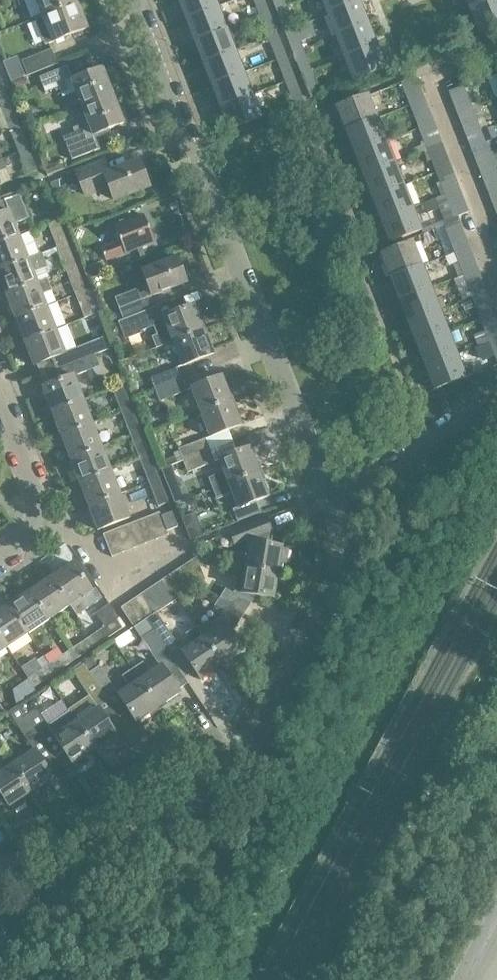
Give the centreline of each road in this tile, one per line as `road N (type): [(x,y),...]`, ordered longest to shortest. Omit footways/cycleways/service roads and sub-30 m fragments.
road 1 (unclassified): [(0,928),(209,789),(339,577),(343,526),(335,500)]
road 2 (unclassified): [(335,500),(134,0)]
road 3 (residential): [(496,278),(478,230),(480,209),(425,69)]
road 4 (residential): [(335,500),(433,447),(496,398)]
road 5 (residential): [(188,546),(130,585),(117,585),(52,525)]
road 6 (residential): [(52,525),(0,396)]

